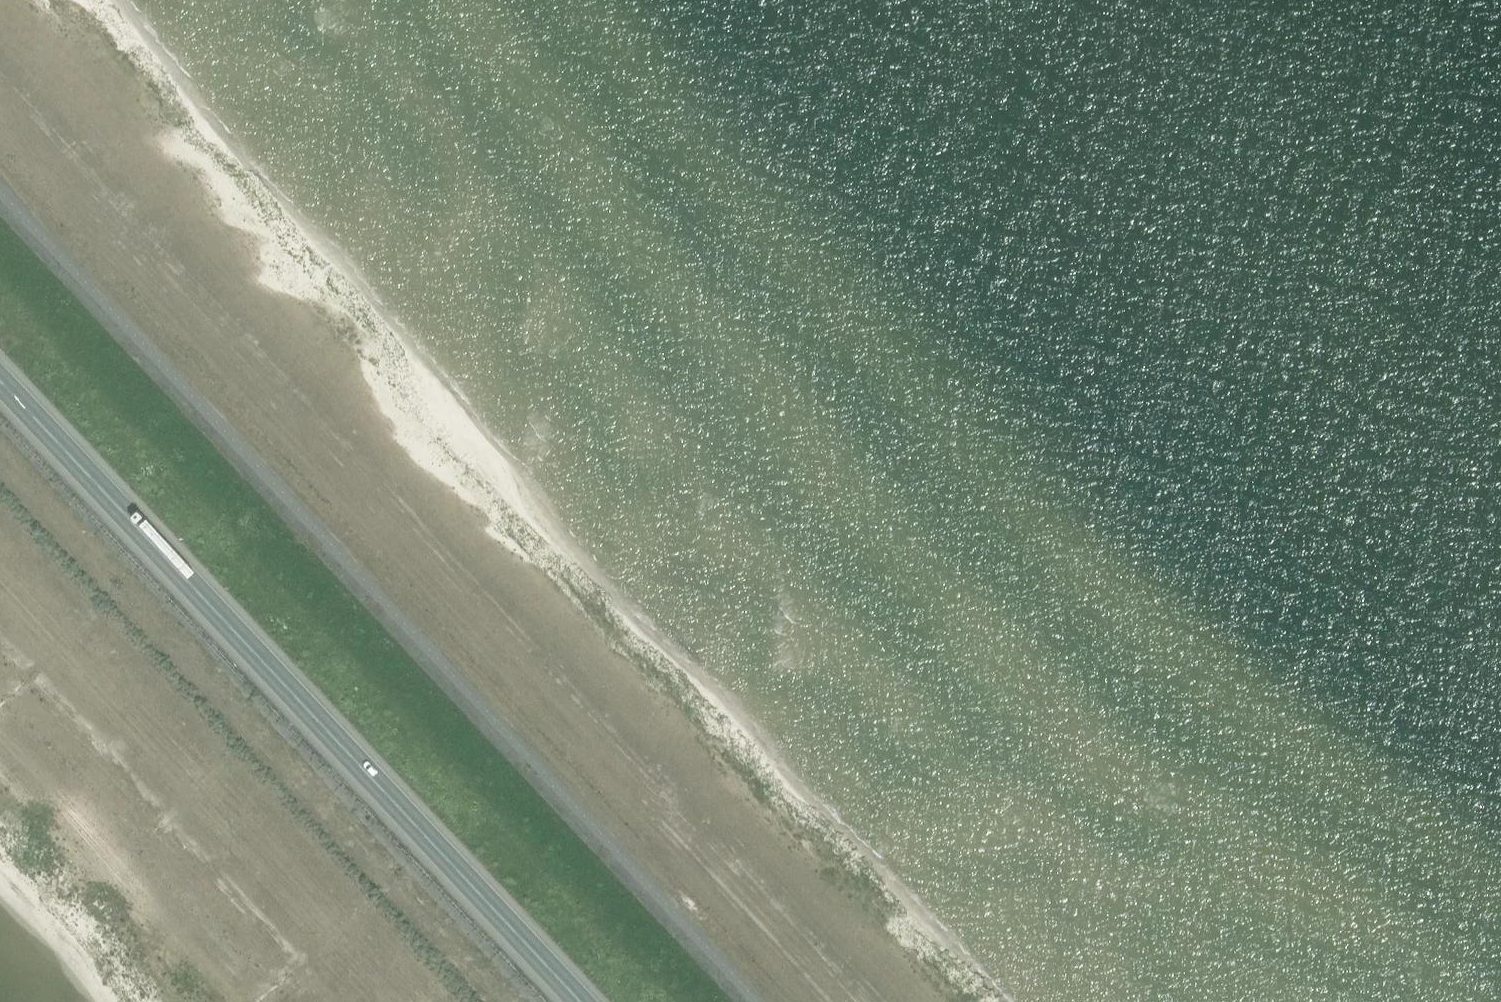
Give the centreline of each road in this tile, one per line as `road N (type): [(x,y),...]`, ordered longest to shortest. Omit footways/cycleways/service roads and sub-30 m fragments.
road 1 (trunk): [(577,1001),(0,385)]

